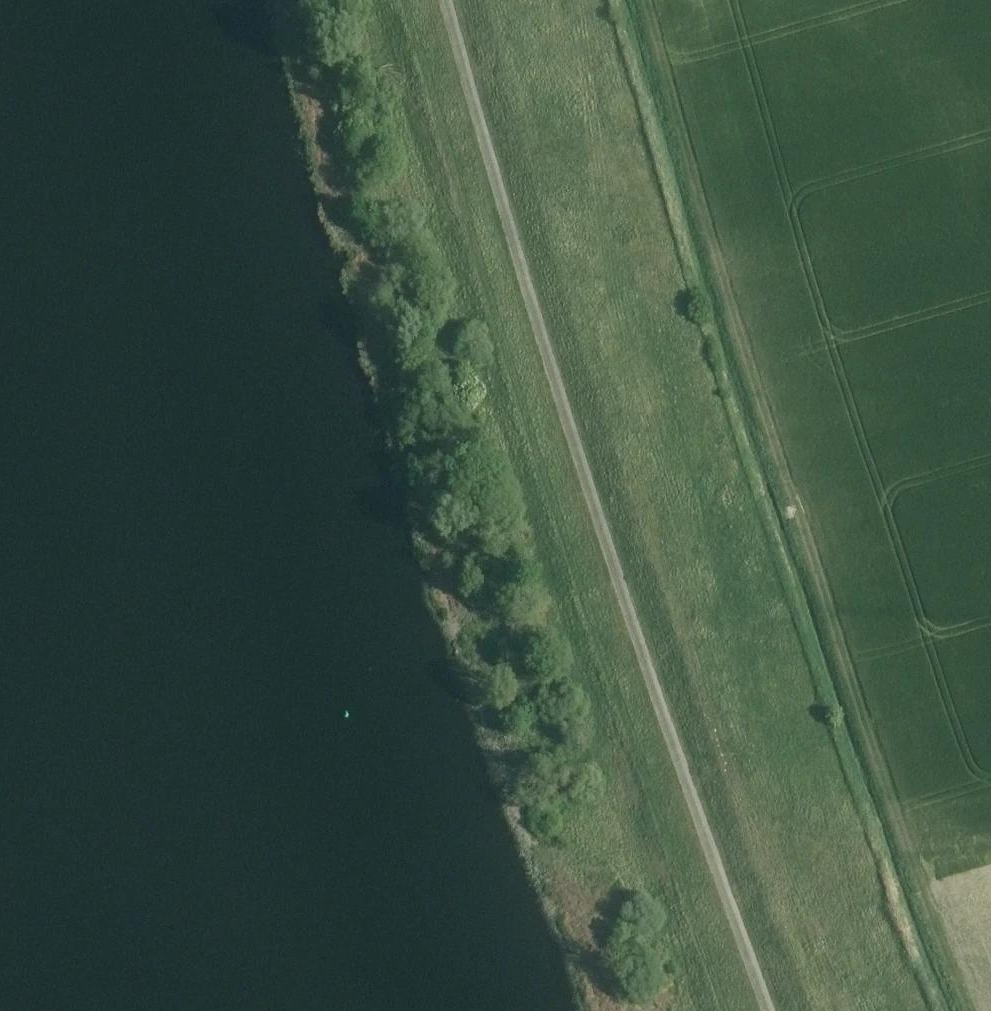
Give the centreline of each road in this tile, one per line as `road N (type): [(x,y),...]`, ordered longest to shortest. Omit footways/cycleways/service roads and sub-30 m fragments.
road 1 (unclassified): [(768,1010),(556,382),(447,0)]

